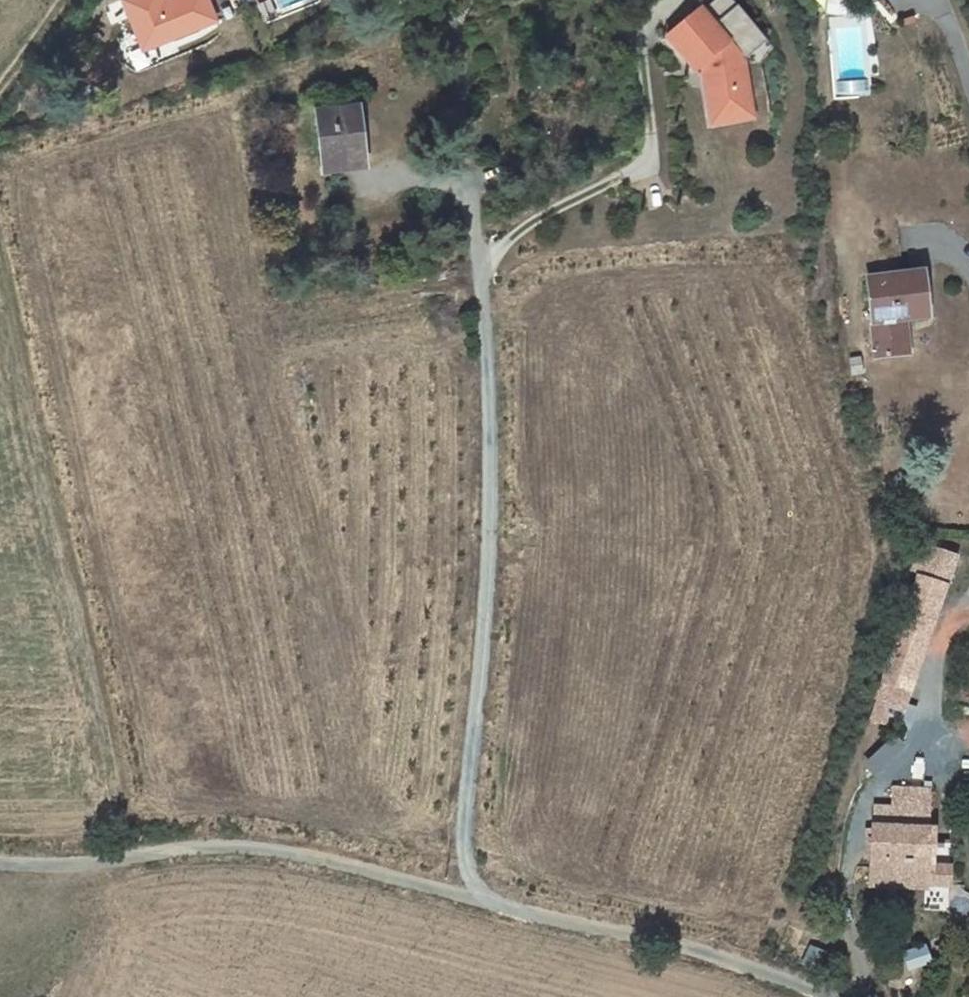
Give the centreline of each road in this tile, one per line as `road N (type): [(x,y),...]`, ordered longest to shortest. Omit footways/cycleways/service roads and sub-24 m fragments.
road 1 (unclassified): [(808,996),(683,952),(270,849),(203,847),(58,867),(0,862)]

